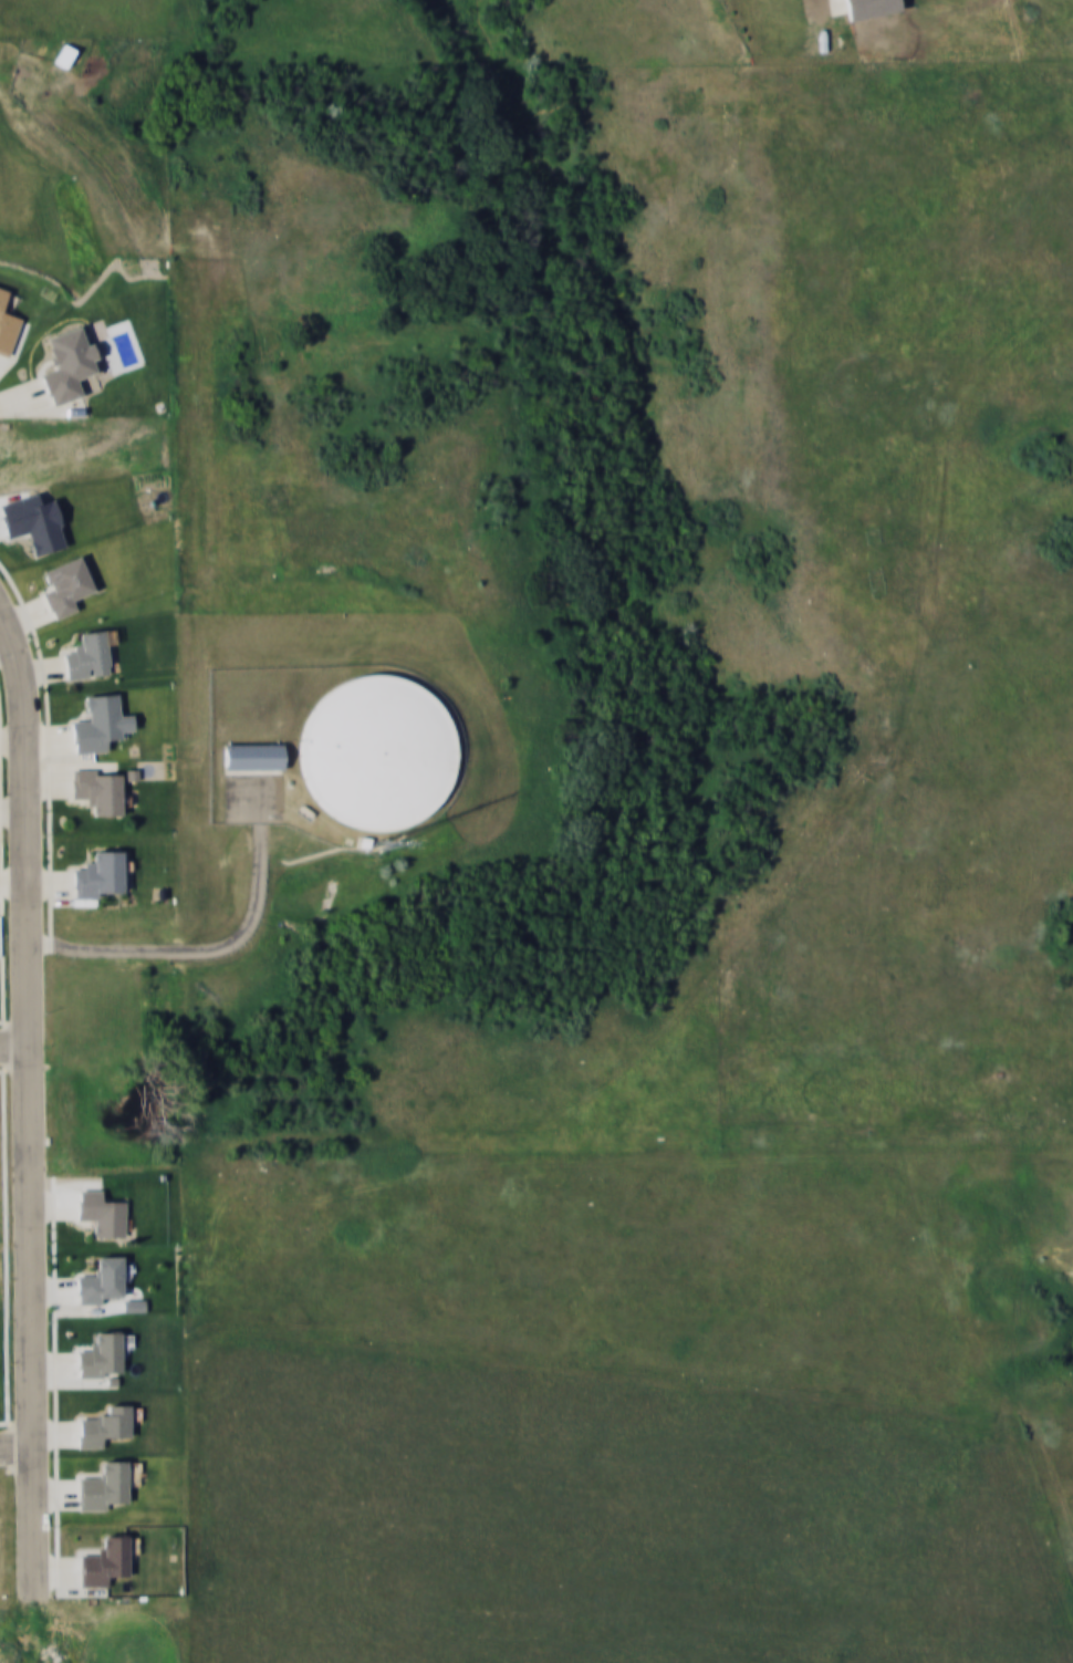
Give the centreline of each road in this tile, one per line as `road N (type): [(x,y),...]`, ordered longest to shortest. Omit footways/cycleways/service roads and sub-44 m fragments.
road 1 (residential): [(29,925),(35,1591)]
road 2 (residential): [(0,614),(11,632),(29,729),(29,925)]

